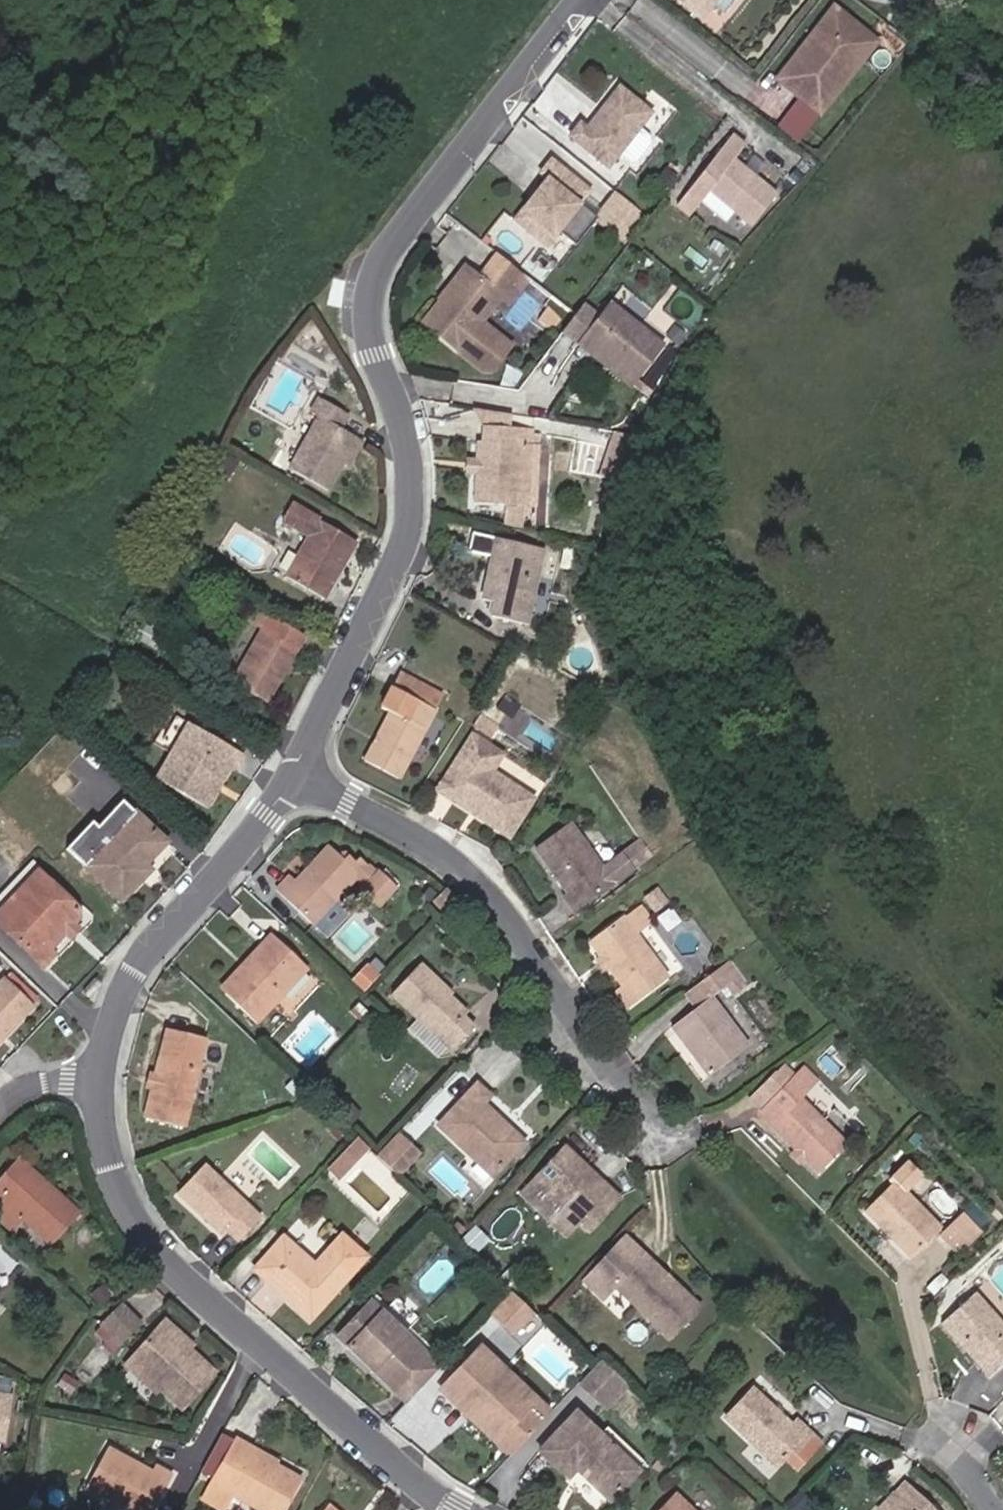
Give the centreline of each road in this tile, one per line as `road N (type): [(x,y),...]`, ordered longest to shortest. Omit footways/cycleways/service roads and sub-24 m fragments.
road 1 (residential): [(302,770),(402,581),(412,517),(403,452),(375,361),(376,304),(436,184),(577,0)]
road 2 (residential): [(434,1509),(256,1366),(134,1237),(109,1178),(100,1079)]
road 3 (residential): [(302,770),(497,897),(663,1130)]
road 4 (residential): [(100,1079),(121,1023),(187,924),(263,834),(302,770)]

